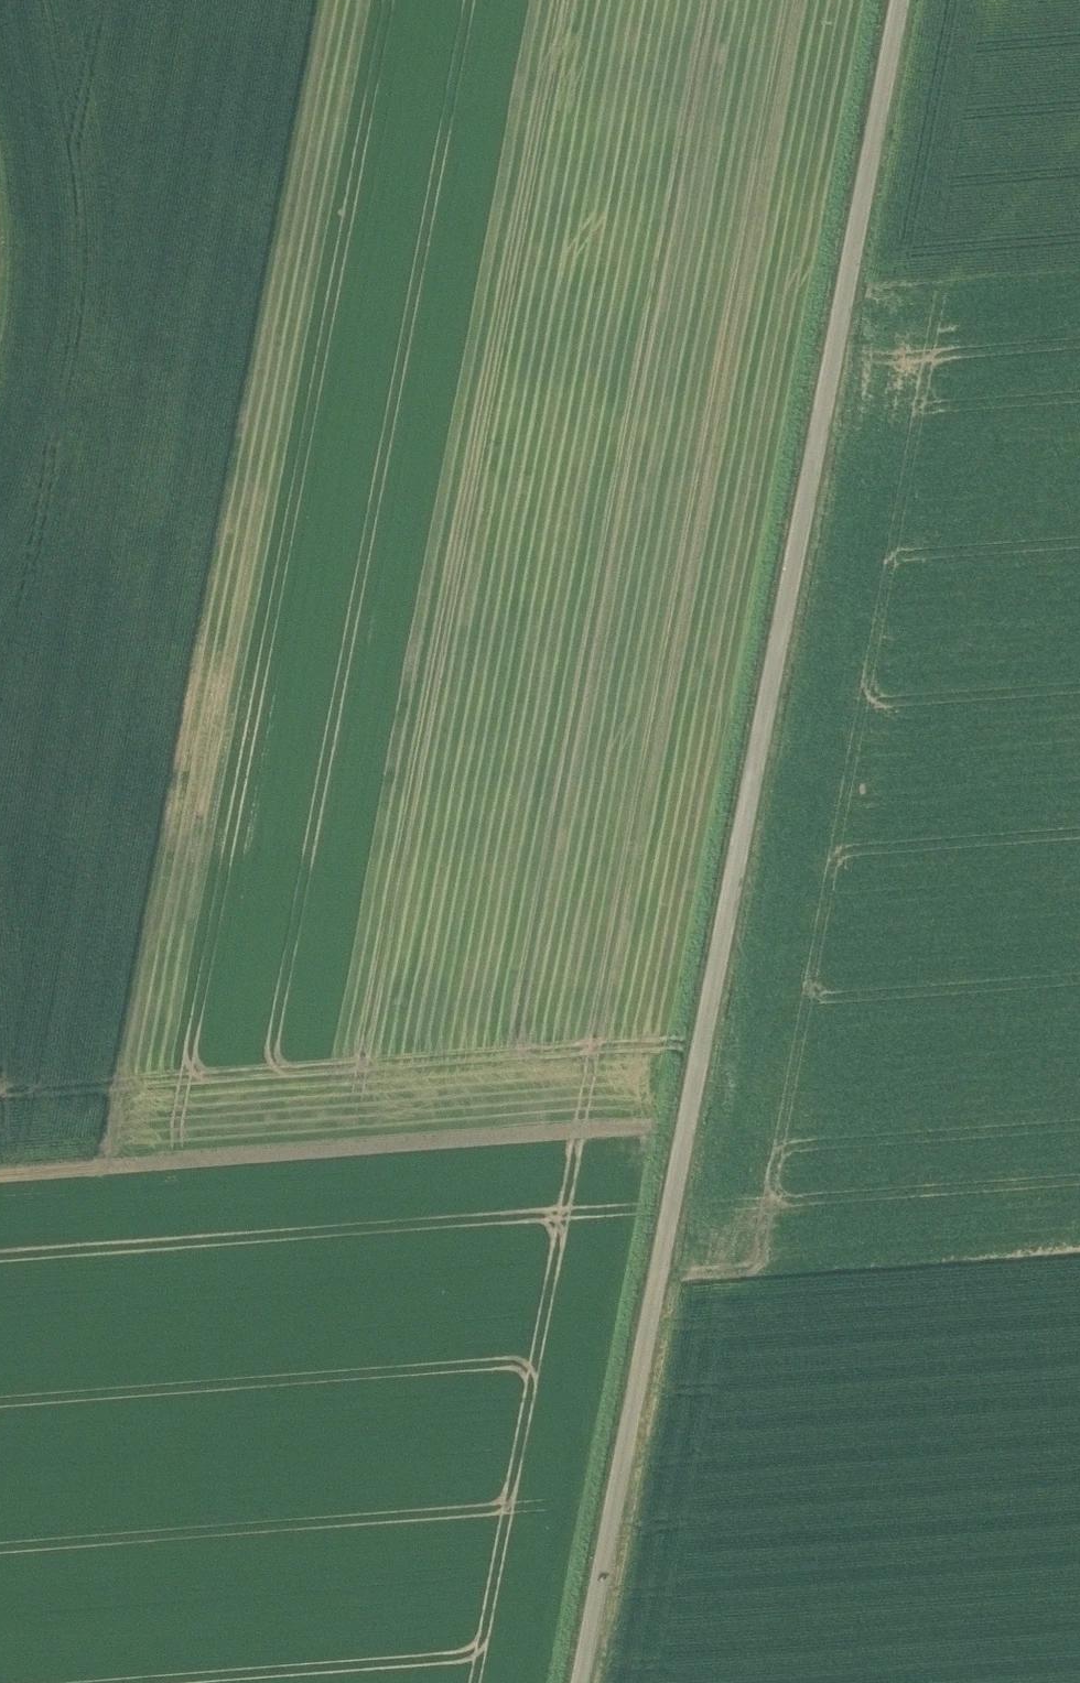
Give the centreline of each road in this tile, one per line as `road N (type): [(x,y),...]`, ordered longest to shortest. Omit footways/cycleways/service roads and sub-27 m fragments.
road 1 (unclassified): [(901,0),(579,1682)]

